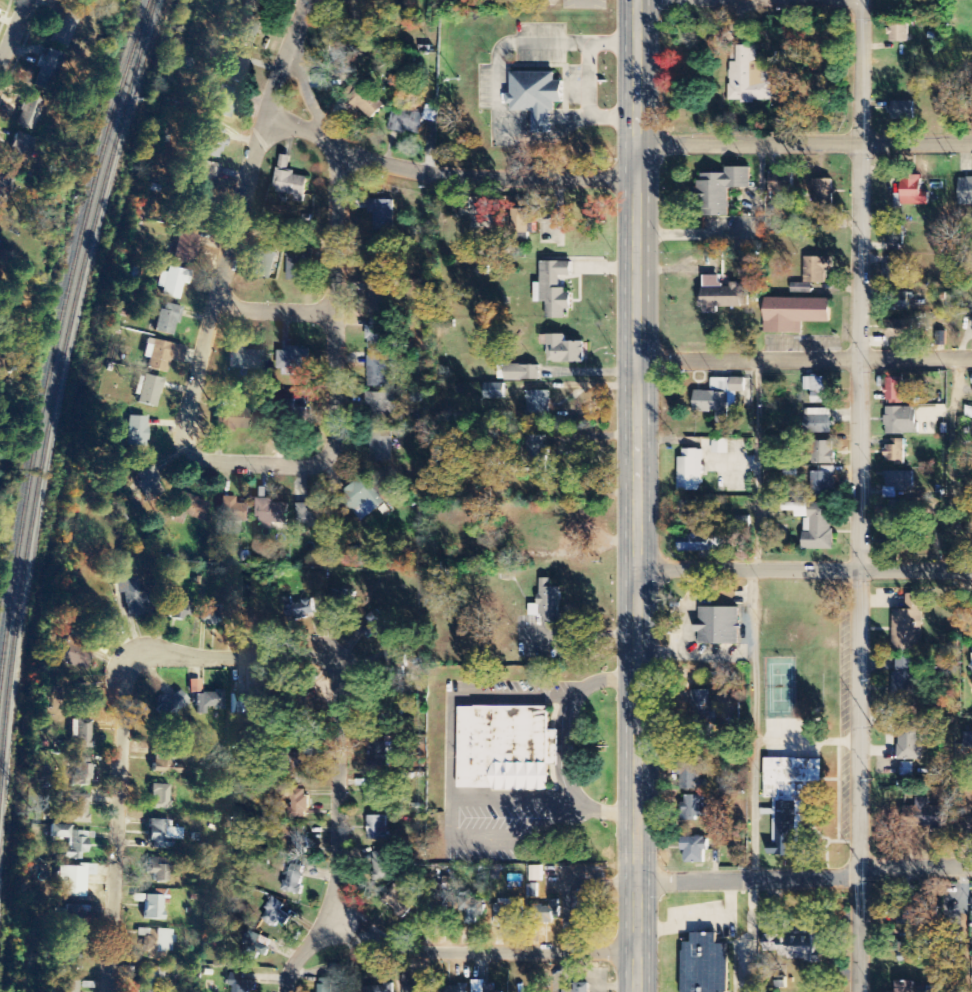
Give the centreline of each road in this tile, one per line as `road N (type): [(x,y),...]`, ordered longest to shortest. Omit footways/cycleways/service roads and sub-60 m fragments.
road 1 (residential): [(637,951),(398,951),(368,942),(339,894),(335,661),(322,652),(151,652),(125,672),(108,991)]
road 2 (residential): [(859,991),(862,0)]
road 3 (secondary): [(637,991),(635,0)]
road 4 (residential): [(264,113),(183,426),(183,439),(205,460),(310,467),(333,448),(340,150)]
road 5 (residential): [(637,180),(423,175),(340,150),(323,135),(264,113)]
road 6 (residential): [(971,143),(637,145)]
road 7 (residential): [(971,568),(638,568)]
road 8 (residential): [(971,361),(639,364)]
road 9 (residential): [(860,879),(638,883)]
road 10 (residential): [(264,113),(305,0)]

